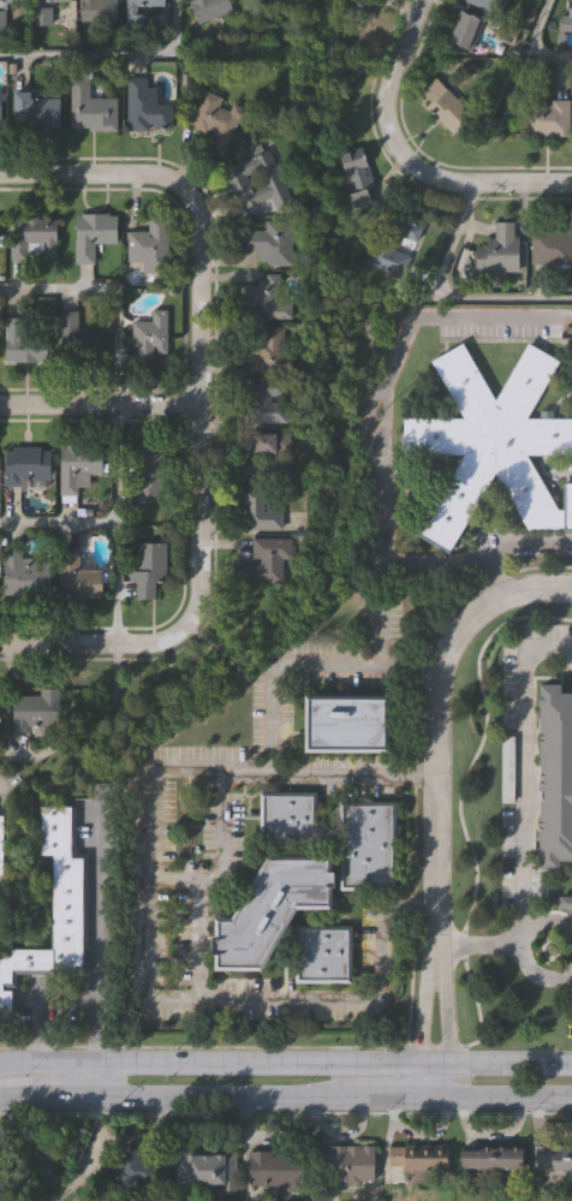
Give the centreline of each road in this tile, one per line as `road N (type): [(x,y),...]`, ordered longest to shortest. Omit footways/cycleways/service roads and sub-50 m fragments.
road 1 (residential): [(433,953),(434,711),(442,646),(463,622),(499,602),(571,586)]
road 2 (residential): [(180,628),(193,591),(197,236),(178,185)]
road 3 (secondary): [(443,1056),(0,1060)]
road 4 (secondary): [(0,1100),(443,1096)]
road 5 (residential): [(571,183),(442,179),(419,172),(389,136)]
road 6 (residential): [(197,403),(0,402)]
road 7 (residential): [(180,628),(141,643),(0,643)]
road 8 (residential): [(178,185),(160,176),(0,173)]
road 9 (residential): [(433,953),(416,1056),(400,1096)]
road 10 (residential): [(389,136),(383,93),(417,0)]
road 11 (secondary): [(443,1096),(571,1097)]
road 12 (secondary): [(571,1056),(443,1056)]

